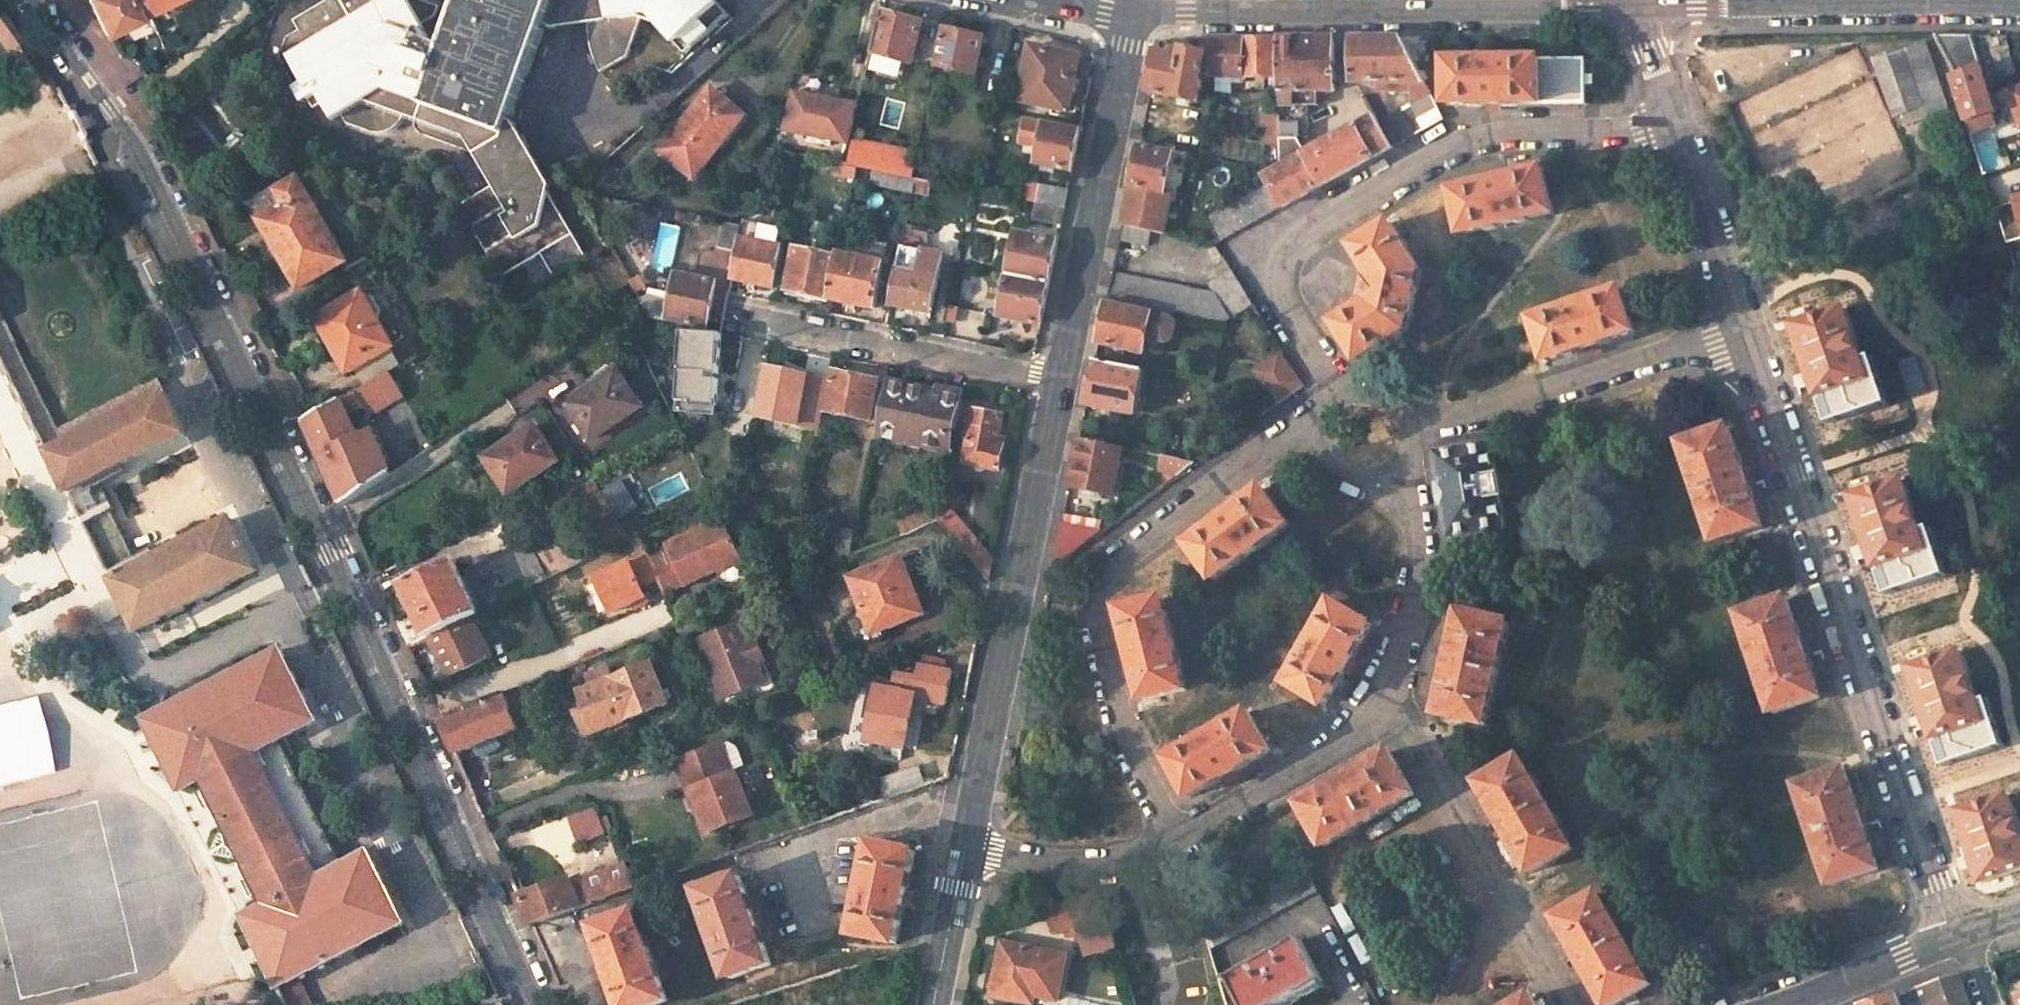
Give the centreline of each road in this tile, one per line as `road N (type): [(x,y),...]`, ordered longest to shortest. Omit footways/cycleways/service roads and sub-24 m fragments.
road 1 (unclassified): [(36,0),(140,147),(351,583)]
road 2 (unclassified): [(1958,936),(1743,331)]
road 3 (unclassified): [(1338,388),(1285,300),(1285,261),(1310,231),(1478,137),(1676,126)]
road 4 (unclassified): [(1183,840),(1130,752),(1097,601),(1116,564),(1315,424)]
road 5 (residential): [(351,583),(180,670),(142,668),(0,400)]
road 6 (unclassified): [(1134,8),(1640,4)]
road 7 (unclassified): [(1061,379),(966,845)]
road 8 (unclassified): [(351,583),(539,1004)]
road 9 (unclassified): [(1640,4),(2019,2)]
road 10 (unclassified): [(1134,8),(1061,379)]
road 11 (unclassified): [(1388,705),(1420,741),(1573,1004)]
road 12 (unclassified): [(1414,426),(1743,331)]
road 13 (unclassified): [(756,316),(1061,379)]
road 14 (unclassified): [(1183,840),(1388,705)]
road 15 (unclassified): [(1388,705),(1420,558),(1400,480)]
road 16 (unclassified): [(966,845),(1091,864),(1183,840)]
road 17 (unclassified): [(1743,331),(1676,126)]
road 18 (unclassified): [(1772,1004),(1958,936)]
road 19 (unclassified): [(966,845),(934,1004)]
road 20 (unclassified): [(1676,126),(1640,4)]

